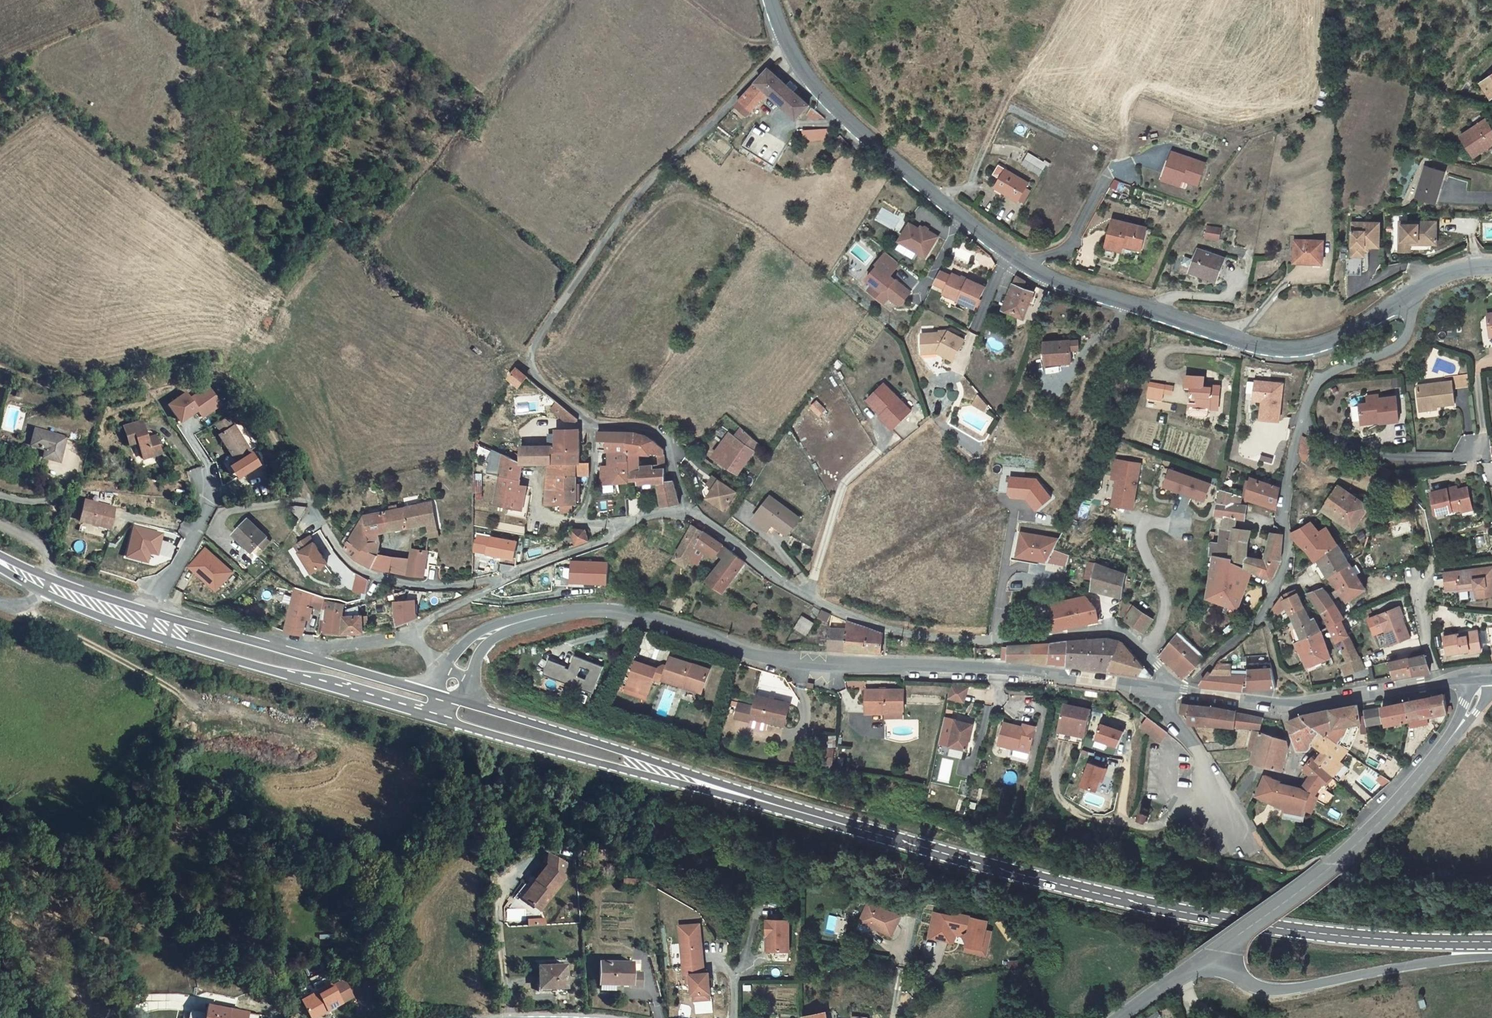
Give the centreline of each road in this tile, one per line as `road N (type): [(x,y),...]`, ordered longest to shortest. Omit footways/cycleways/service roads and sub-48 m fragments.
road 1 (tertiary): [(787,49),(836,109),(1006,254),(1065,283),(1279,350),(1317,347),(1408,296)]
road 2 (secondary): [(1491,942),(1376,938),(1167,909),(779,809)]
road 3 (tertiary): [(1166,690),(1025,673),(814,665),(593,613),(489,635)]
road 4 (residential): [(691,510),(668,441),(650,428),(594,427),(534,371),(532,355),(641,194),(787,49)]
road 5 (residential): [(1166,690),(1156,666),(1114,629),(977,643),(890,629),(777,578),(691,510)]
road 6 (secondary): [(48,593),(192,653),(431,717)]
road 7 (tertiary): [(1224,948),(1338,861),(1416,781),(1470,709),(1483,677)]
road 8 (secondary): [(431,717),(614,772),(779,809)]
road 9 (secondary): [(779,809),(455,701)]
road 10 (tertiary): [(1224,948),(1234,973),(1278,991),(1491,952)]
road 11 (secondary): [(427,694),(149,614)]
road 12 (tertiary): [(1441,682),(1280,705),(1166,690)]
road 13 (unclassified): [(1300,422),(1289,559),(1266,611)]
road 14 (residential): [(691,510),(509,575)]
road 15 (unclassified): [(1408,296),(1412,329),(1391,354),(1311,383),(1300,422)]
road 16 (residential): [(1480,453),(1399,465),(1300,422)]
road 17 (residential): [(509,575),(436,585),(393,580),(346,555)]
road 18 (residential): [(509,575),(421,623),(415,637),(446,671)]
road 19 (secondary): [(149,614),(0,557)]
road 20 (residential): [(149,614),(205,517),(200,476)]

